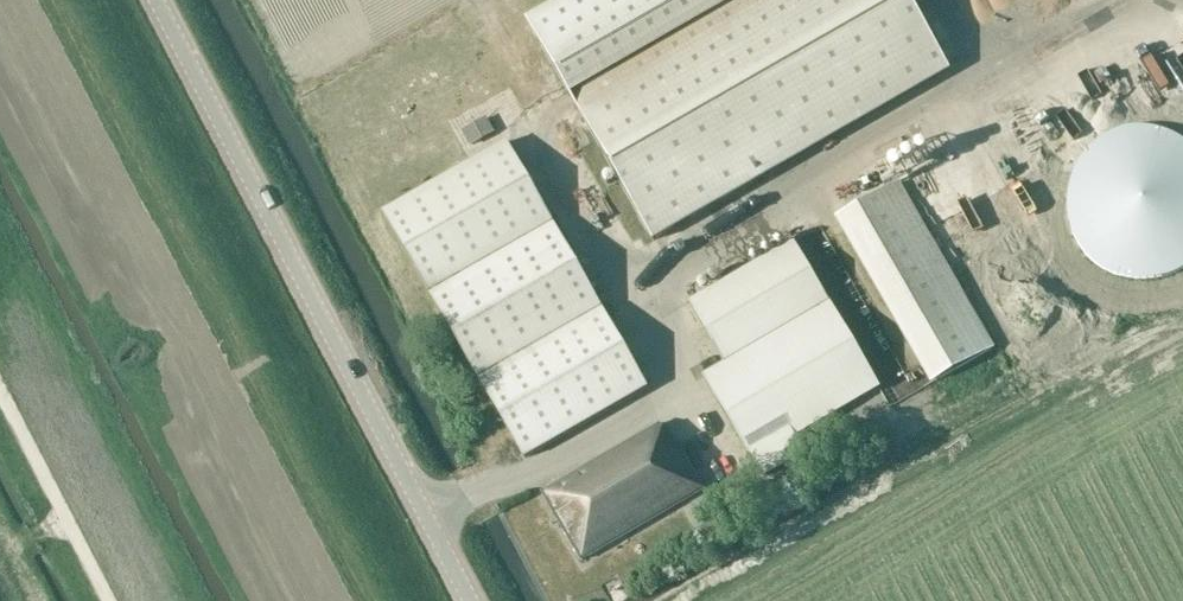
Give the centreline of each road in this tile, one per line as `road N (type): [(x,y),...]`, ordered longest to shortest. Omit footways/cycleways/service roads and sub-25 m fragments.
road 1 (tertiary): [(480,600),(157,0)]
road 2 (track): [(0,388),(109,600)]

